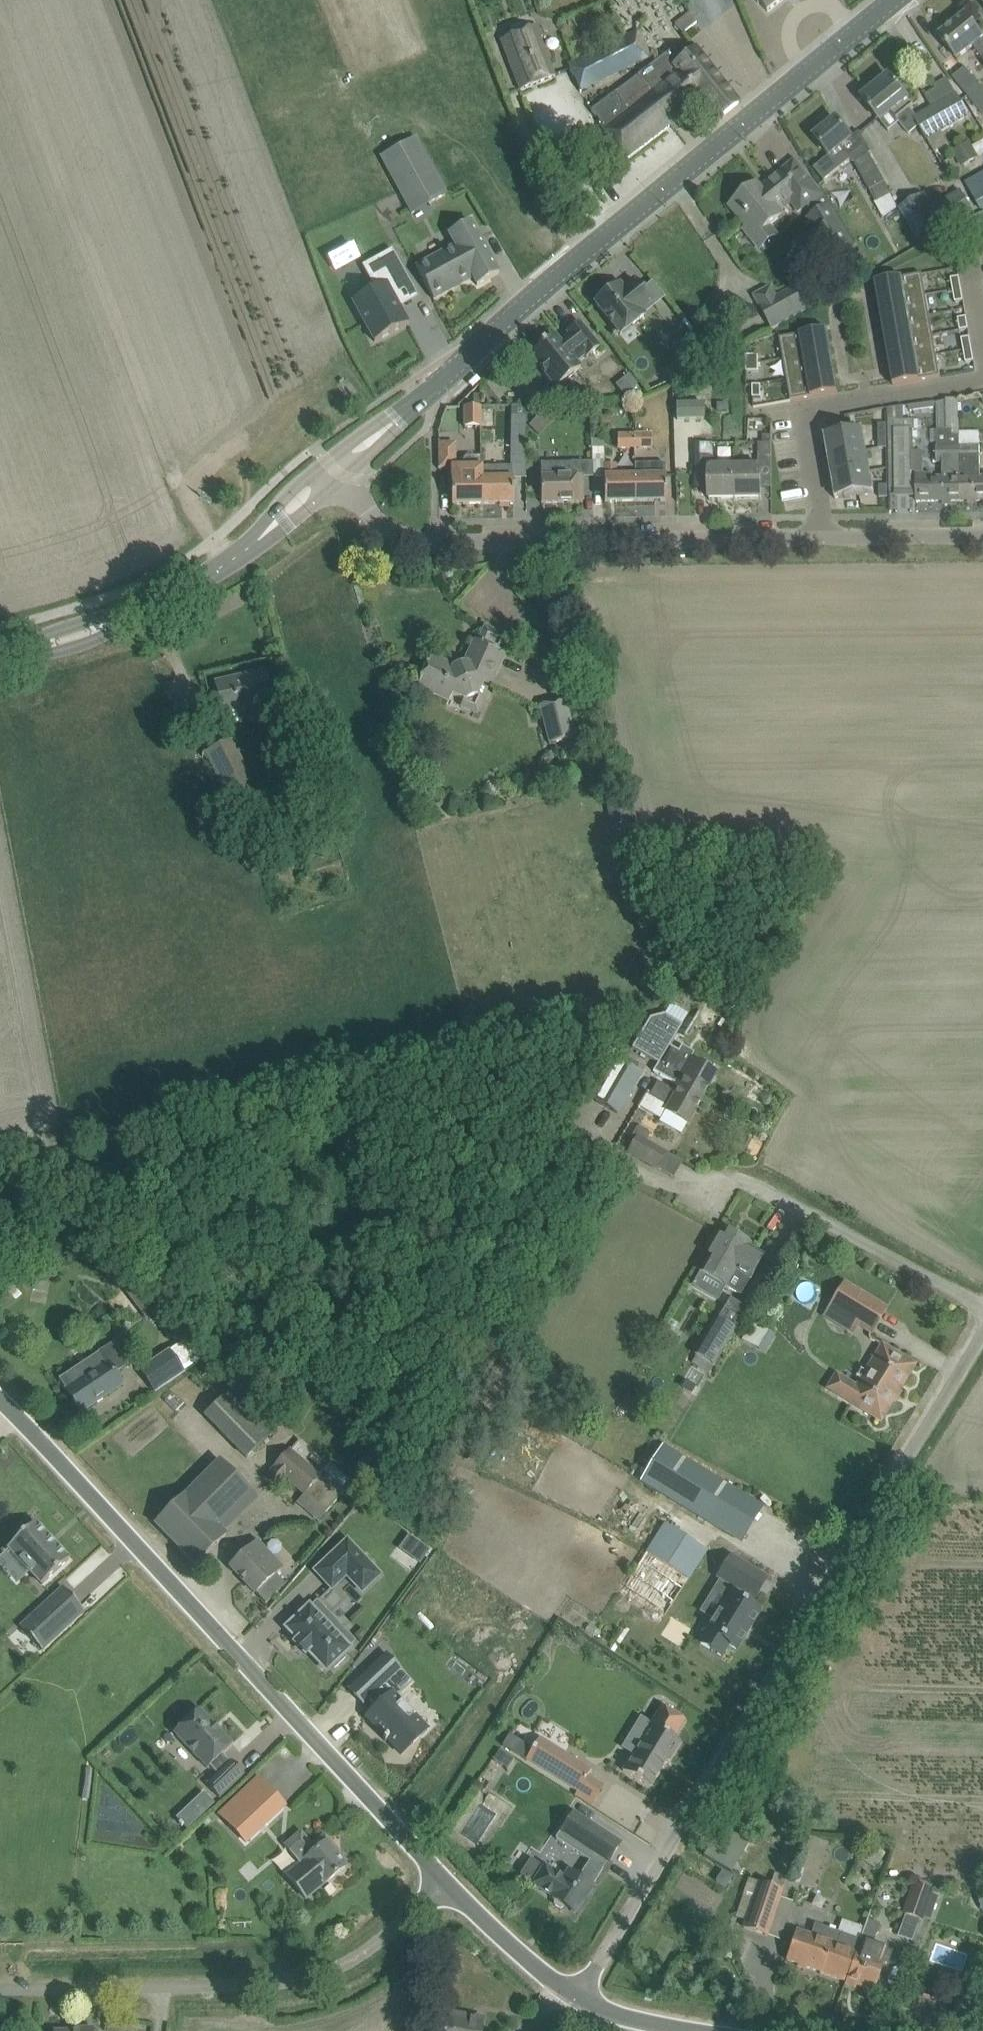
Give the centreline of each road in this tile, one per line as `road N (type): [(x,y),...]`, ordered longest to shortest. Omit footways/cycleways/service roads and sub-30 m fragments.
road 1 (unclassified): [(577,2000),(982,1326)]
road 2 (unclassified): [(445,1881),(253,1665),(0,1403)]
road 3 (tertiary): [(414,403),(567,266),(894,0)]
road 4 (residential): [(342,478),(390,530),(434,541),(824,537)]
road 5 (unclassified): [(0,1989),(259,1985),(332,1972),(445,1881)]
road 6 (unclassified): [(982,1307),(732,1178),(682,1186)]
road 7 (residential): [(824,537),(805,420),(813,410),(982,381)]
road 8 (unclassified): [(577,2000),(528,1968),(445,1881)]
road 9 (tertiary): [(131,615),(205,577),(275,526)]
road 10 (residential): [(824,537),(982,535)]
road 11 (tertiary): [(3,655),(93,640),(131,615)]
road 12 (tertiary): [(131,615),(86,621),(3,655)]

